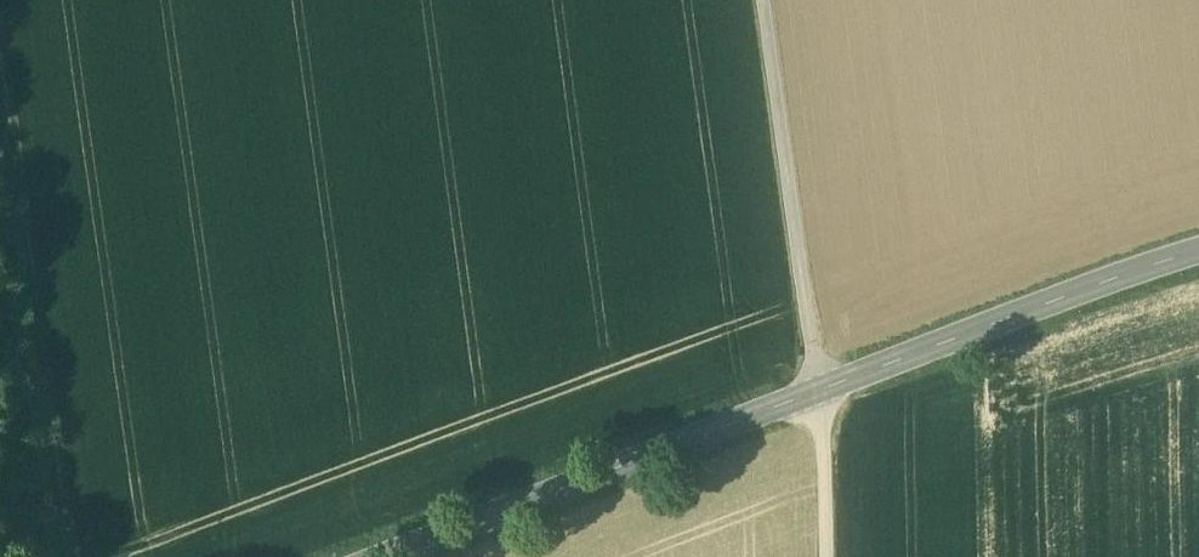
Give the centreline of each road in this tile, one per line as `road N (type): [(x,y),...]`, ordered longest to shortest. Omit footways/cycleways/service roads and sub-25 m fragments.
road 1 (unclassified): [(387,556),(820,392)]
road 2 (track): [(65,556),(0,99)]
road 3 (unclassified): [(820,392),(1198,250)]
road 4 (unclassified): [(765,0),(820,392)]
road 5 (track): [(820,392),(824,556)]

